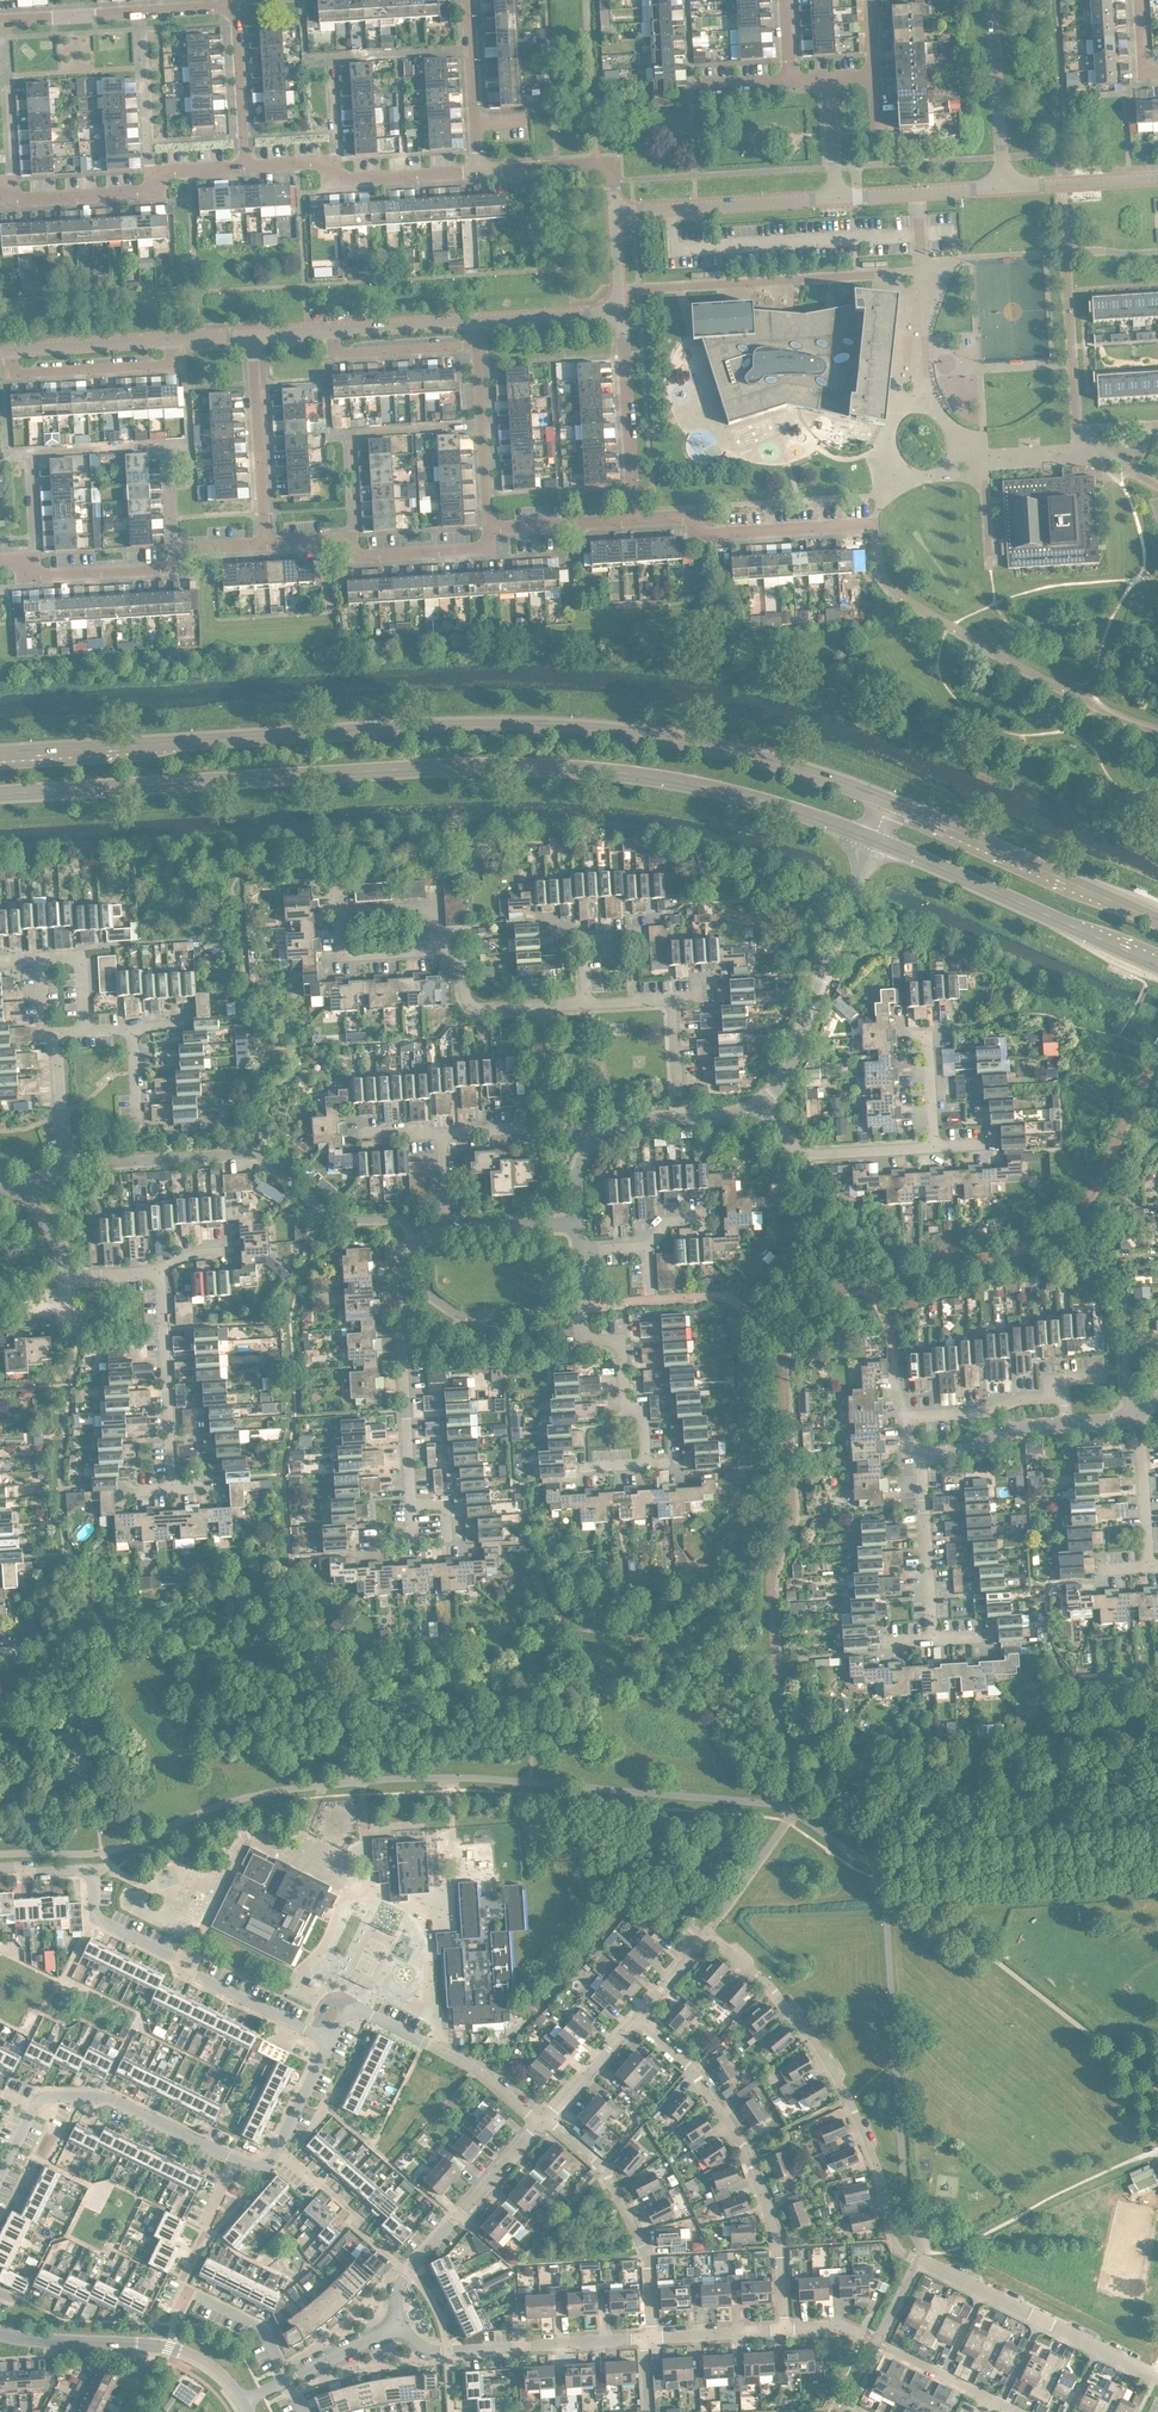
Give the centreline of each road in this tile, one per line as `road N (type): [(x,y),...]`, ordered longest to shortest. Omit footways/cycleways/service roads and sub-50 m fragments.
road 1 (secondary): [(885,800),(797,770),(615,730),(413,730),(0,754)]
road 2 (secondary): [(0,794),(417,771),(614,772),(792,807),(871,837)]
road 3 (residential): [(637,2016),(709,1935),(763,1979),(831,2064),(878,2163),(901,2251),(919,2264)]
road 4 (residential): [(0,1873),(72,1871),(96,1882),(100,1922),(331,2043)]
road 5 (residential): [(784,2329),(781,2247),(746,2150),(694,2066),(637,2016)]
road 6 (residential): [(416,1550),(396,1269),(403,1245),(446,1226)]
road 7 (secondary): [(871,837),(1157,962)]
road 8 (secondary): [(1157,921),(885,800)]
road 9 (residential): [(764,1106),(789,1069),(871,837)]
road 10 (residential): [(0,561),(57,577),(166,569),(182,549),(269,543)]
road 11 (residential): [(647,1471),(641,1409),(624,1407),(616,1337),(587,1339),(580,1246)]
road 12 (residential): [(1157,2379),(919,2264)]
road 13 (residential): [(0,185),(20,202),(149,193),(159,179),(185,171),(248,165)]
road 14 (residential): [(649,2344),(648,2256),(605,2166),(551,2114)]
road 15 (residential): [(649,2344),(451,2354),(422,2346),(400,2324)]
road 16 (residential): [(539,2125),(476,2070),(368,2014),(348,2016),(331,2043)]
road 17 (residential): [(400,2324),(406,2273),(539,2125)]
road 18 (residential): [(269,543),(337,537),(364,556),(476,548),(488,542),(493,525)]
road 19 (residential): [(636,523),(695,521),(712,532),(877,521)]
road 20 (residential): [(248,165),(328,161),(334,178),(479,169)]
road 21 (residential): [(0,17),(230,3)]
road 22 (residential): [(614,301),(636,523)]
road 23 (tertiary): [(615,214),(837,194)]
road 24 (residential): [(174,1488),(155,1266)]
road 25 (residential): [(238,2161),(102,2098),(61,2096),(37,2107)]
road 26 (residential): [(7,356),(8,378),(173,366),(172,345)]
road 27 (residential): [(269,543),(253,340)]
road 28 (residential): [(286,2382),(260,2323),(183,2295),(160,2347)]
road 29 (residential): [(936,1642),(920,1452)]
road 30 (residential): [(920,1452),(914,1415),(1066,1396)]
road 31 (residential): [(932,1148),(806,1154),(764,1106)]
road 32 (tertiary): [(994,0),(1005,185)]
road 33 (residential): [(479,169),(611,162),(615,214)]
road 34 (residential): [(327,332),(329,359),(482,347)]
road 35 (residential): [(493,525),(482,347)]
road 36 (residential): [(591,1141),(641,1121),(764,1106)]
road 37 (residential): [(84,1164),(260,1155)]
road 38 (tertiary): [(837,194),(1005,185)]
road 39 (residential): [(238,2161),(266,2165),(277,2152),(331,2043)]
road 40 (tertiary): [(7,356),(172,345)]
road 41 (residential): [(248,165),(230,3)]
road 42 (residential): [(1145,1575),(1137,1417)]
road 43 (residential): [(591,1141),(550,1101),(542,1005)]
road 44 (tertiary): [(327,332),(480,319)]
road 45 (tertiary): [(1005,185),(1157,176)]
road 46 (residential): [(542,1005),(471,1007),(456,949),(436,949)]
road 47 (residential): [(920,1452),(1066,1423)]
road 48 (residential): [(636,523),(493,525)]
road 49 (residential): [(784,2329),(649,2344)]
road 50 (tertiary): [(480,319),(614,301)]
road 51 (residential): [(436,949),(345,955),(340,912)]
road 52 (residential): [(84,1164),(60,1097),(56,1034)]
road 53 (residential): [(446,1226),(579,1221)]
road 54 (residential): [(340,912),(421,907),(434,913),(436,949)]
road 55 (residential): [(551,2114),(637,2016)]
road 56 (residential): [(585,1003),(582,939),(637,937),(638,948)]
road 57 (residential): [(400,2324),(286,2382)]
road 58 (residential): [(477,126),(472,0)]

